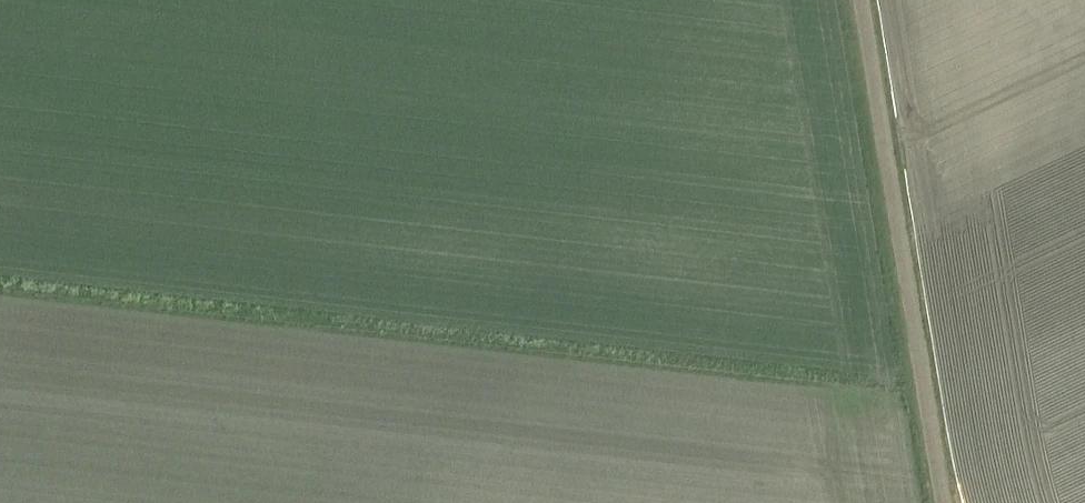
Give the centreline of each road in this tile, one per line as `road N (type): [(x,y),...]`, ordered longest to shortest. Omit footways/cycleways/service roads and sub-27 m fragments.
road 1 (unclassified): [(940,502),(854,0)]

